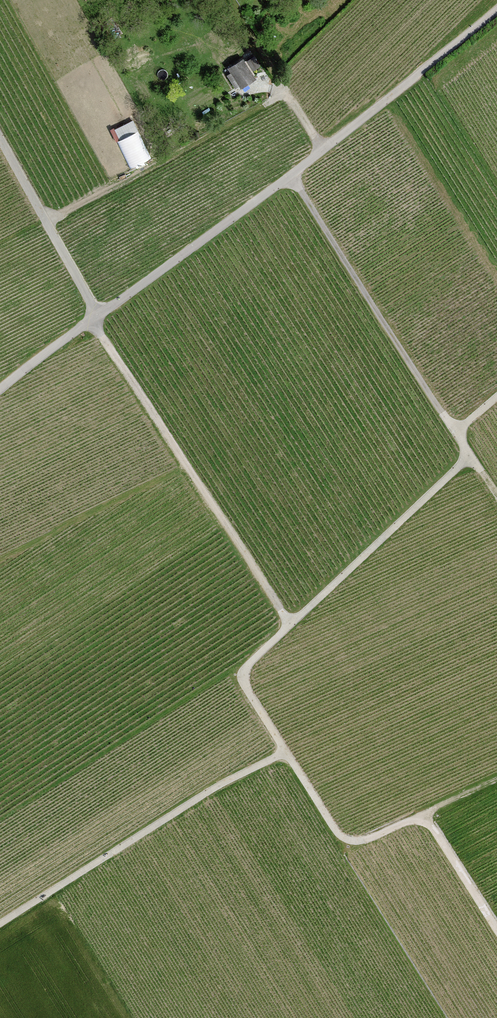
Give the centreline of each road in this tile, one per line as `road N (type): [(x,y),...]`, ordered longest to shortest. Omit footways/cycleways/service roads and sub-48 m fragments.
road 1 (track): [(496,928),(425,815),(363,840),(340,834),(246,686),(251,661),(470,455),(292,176)]
road 2 (unclassified): [(0,391),(292,176),(496,11)]
road 3 (track): [(93,321),(291,624)]
road 4 (track): [(287,752),(210,790),(0,924)]
road 5 (track): [(47,223),(284,96)]
road 6 (track): [(0,140),(100,316)]

